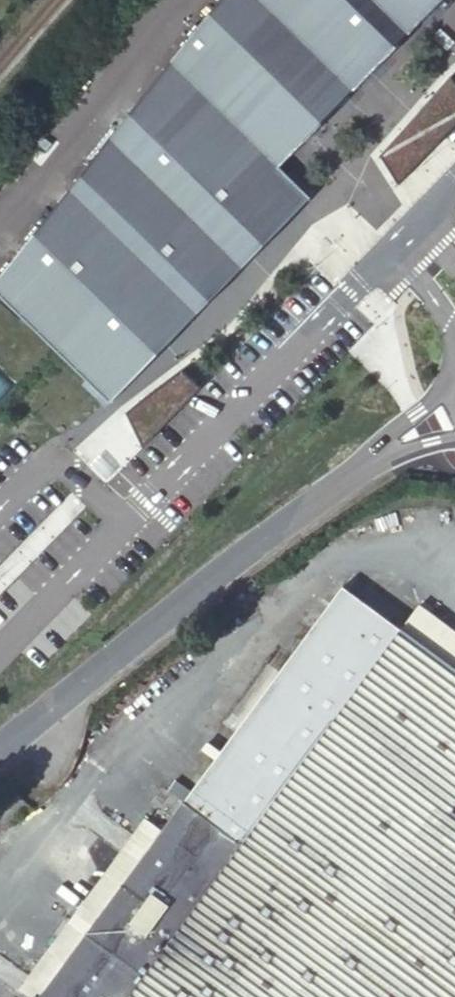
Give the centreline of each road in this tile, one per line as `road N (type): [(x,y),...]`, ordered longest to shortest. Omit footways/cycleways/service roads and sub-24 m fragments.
road 1 (unclassified): [(386,451),(212,573),(0,751)]

